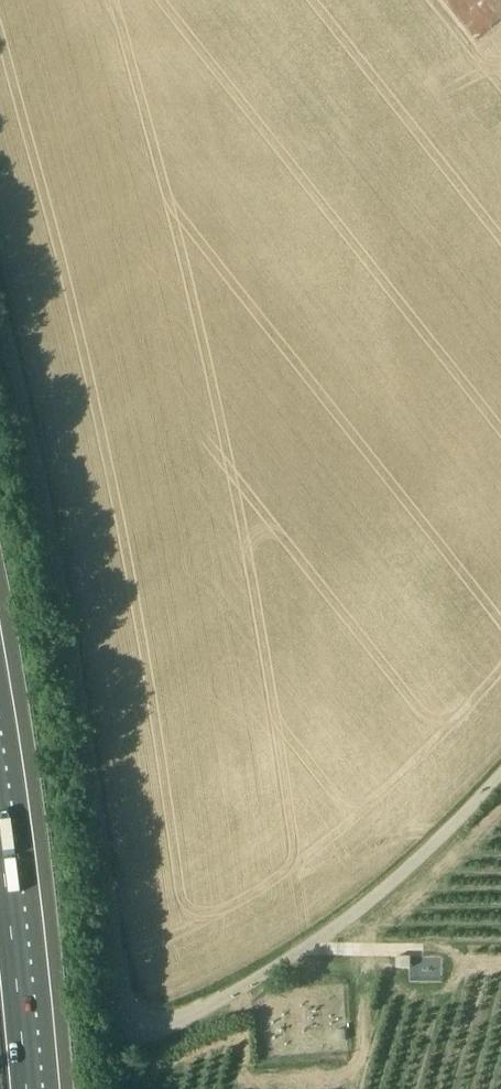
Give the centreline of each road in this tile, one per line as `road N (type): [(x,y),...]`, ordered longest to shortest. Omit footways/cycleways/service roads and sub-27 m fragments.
road 1 (unclassified): [(124,1016),(50,529),(0,310)]
road 2 (unclassified): [(124,1016),(185,1023),(393,888),(500,783)]
road 3 (motorway): [(26,1088),(0,851)]

